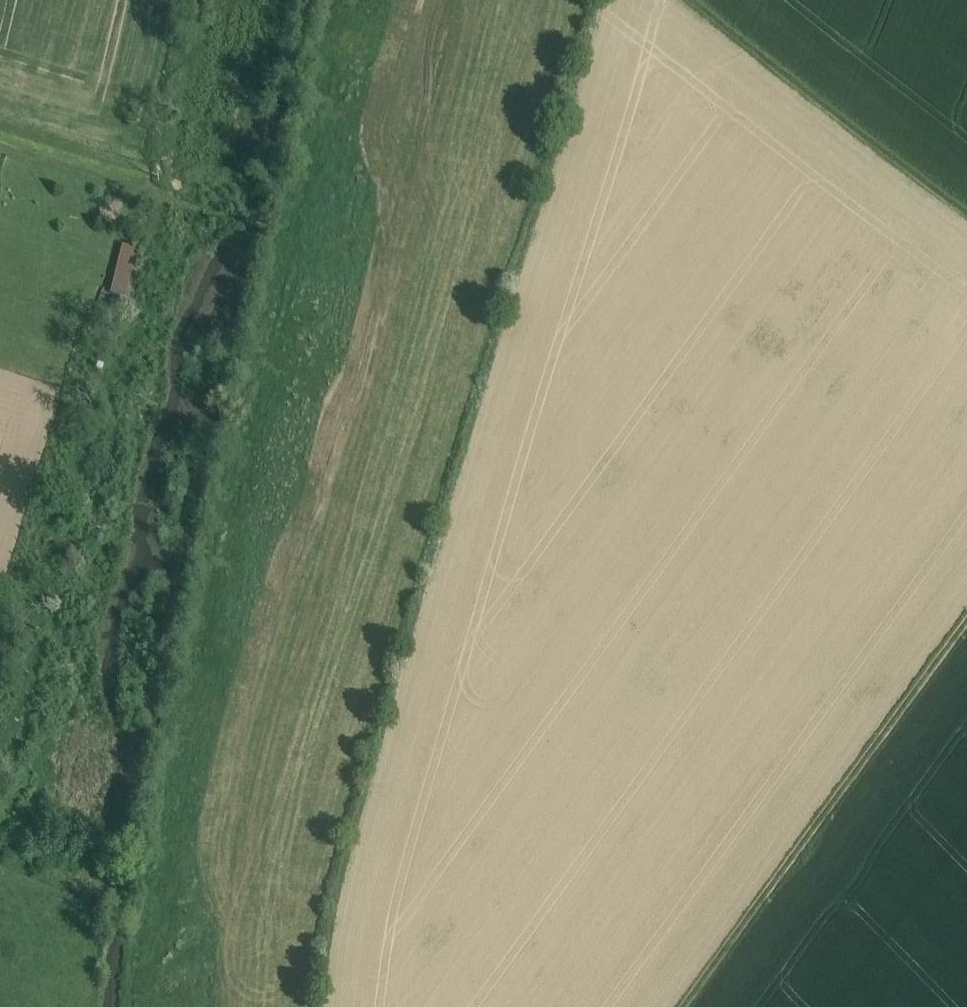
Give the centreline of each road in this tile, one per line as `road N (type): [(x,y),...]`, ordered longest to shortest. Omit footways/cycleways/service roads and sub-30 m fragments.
road 1 (track): [(966,622),(684,1006)]
road 2 (track): [(966,213),(691,0)]

